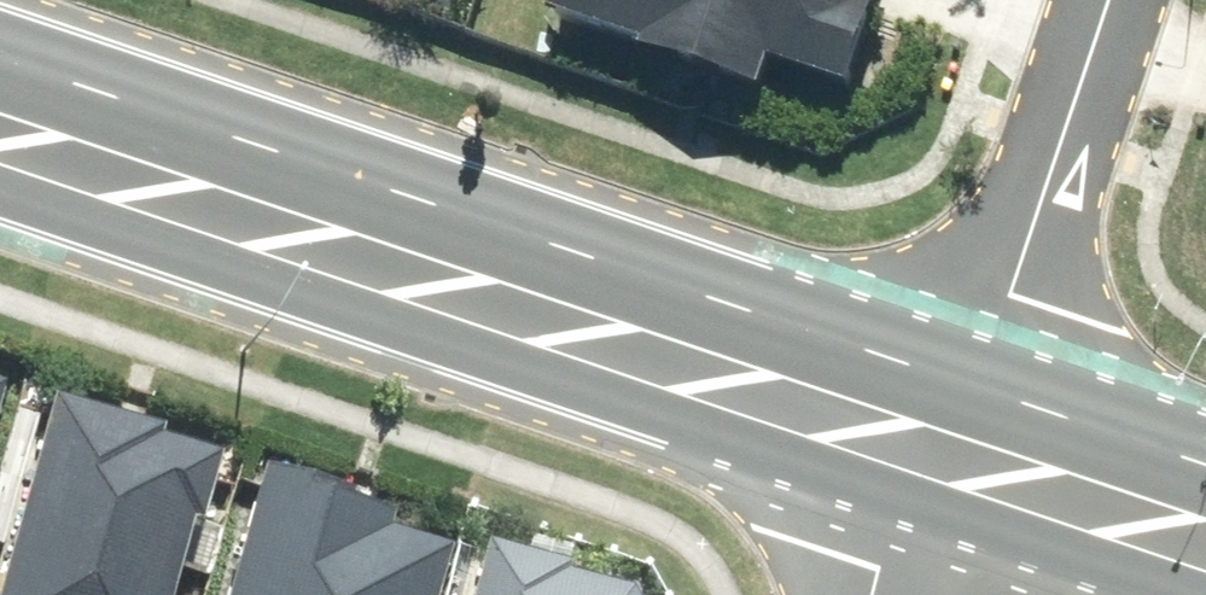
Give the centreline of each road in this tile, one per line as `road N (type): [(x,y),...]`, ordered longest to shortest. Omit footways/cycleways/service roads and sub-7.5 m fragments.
road 1 (secondary): [(961,422),(0,100)]
road 2 (residential): [(961,422),(1108,0)]
road 3 (secondary): [(1205,505),(961,422)]
road 4 (residential): [(910,594),(961,422)]

